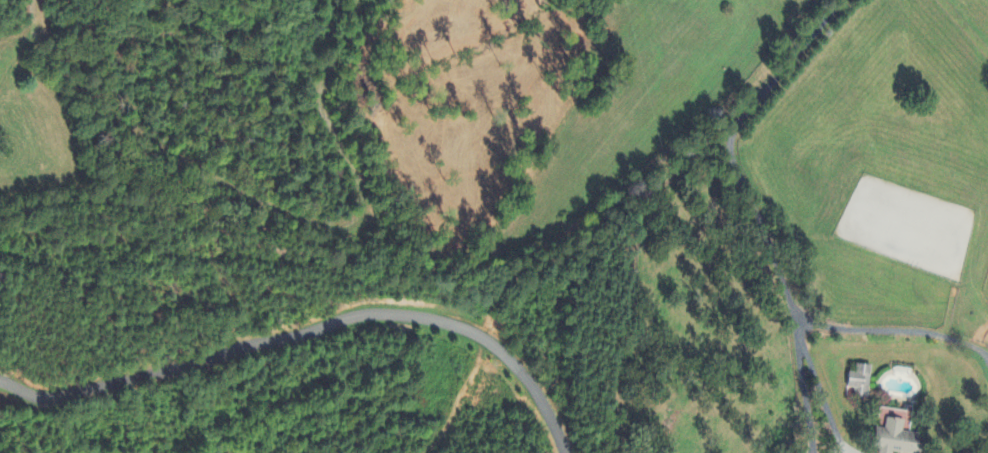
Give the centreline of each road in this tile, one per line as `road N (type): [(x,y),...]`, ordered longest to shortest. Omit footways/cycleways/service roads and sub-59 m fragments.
road 1 (residential): [(0,384),(20,387),(40,404),(85,401),(393,315),(469,331),(513,362),(551,410),(570,452)]

